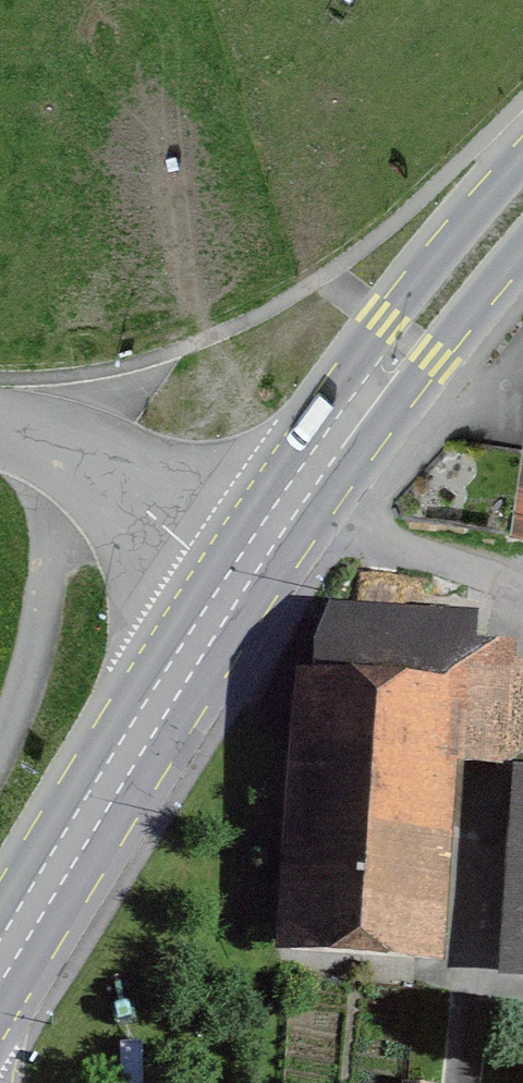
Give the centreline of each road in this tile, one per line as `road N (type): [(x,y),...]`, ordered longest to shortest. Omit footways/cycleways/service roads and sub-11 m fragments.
road 1 (secondary): [(238,576),(408,336),(522,199)]
road 2 (secondary): [(0,960),(238,576)]
road 3 (unclassified): [(73,461),(39,635),(0,754)]
road 4 (residential): [(238,576),(73,461)]

